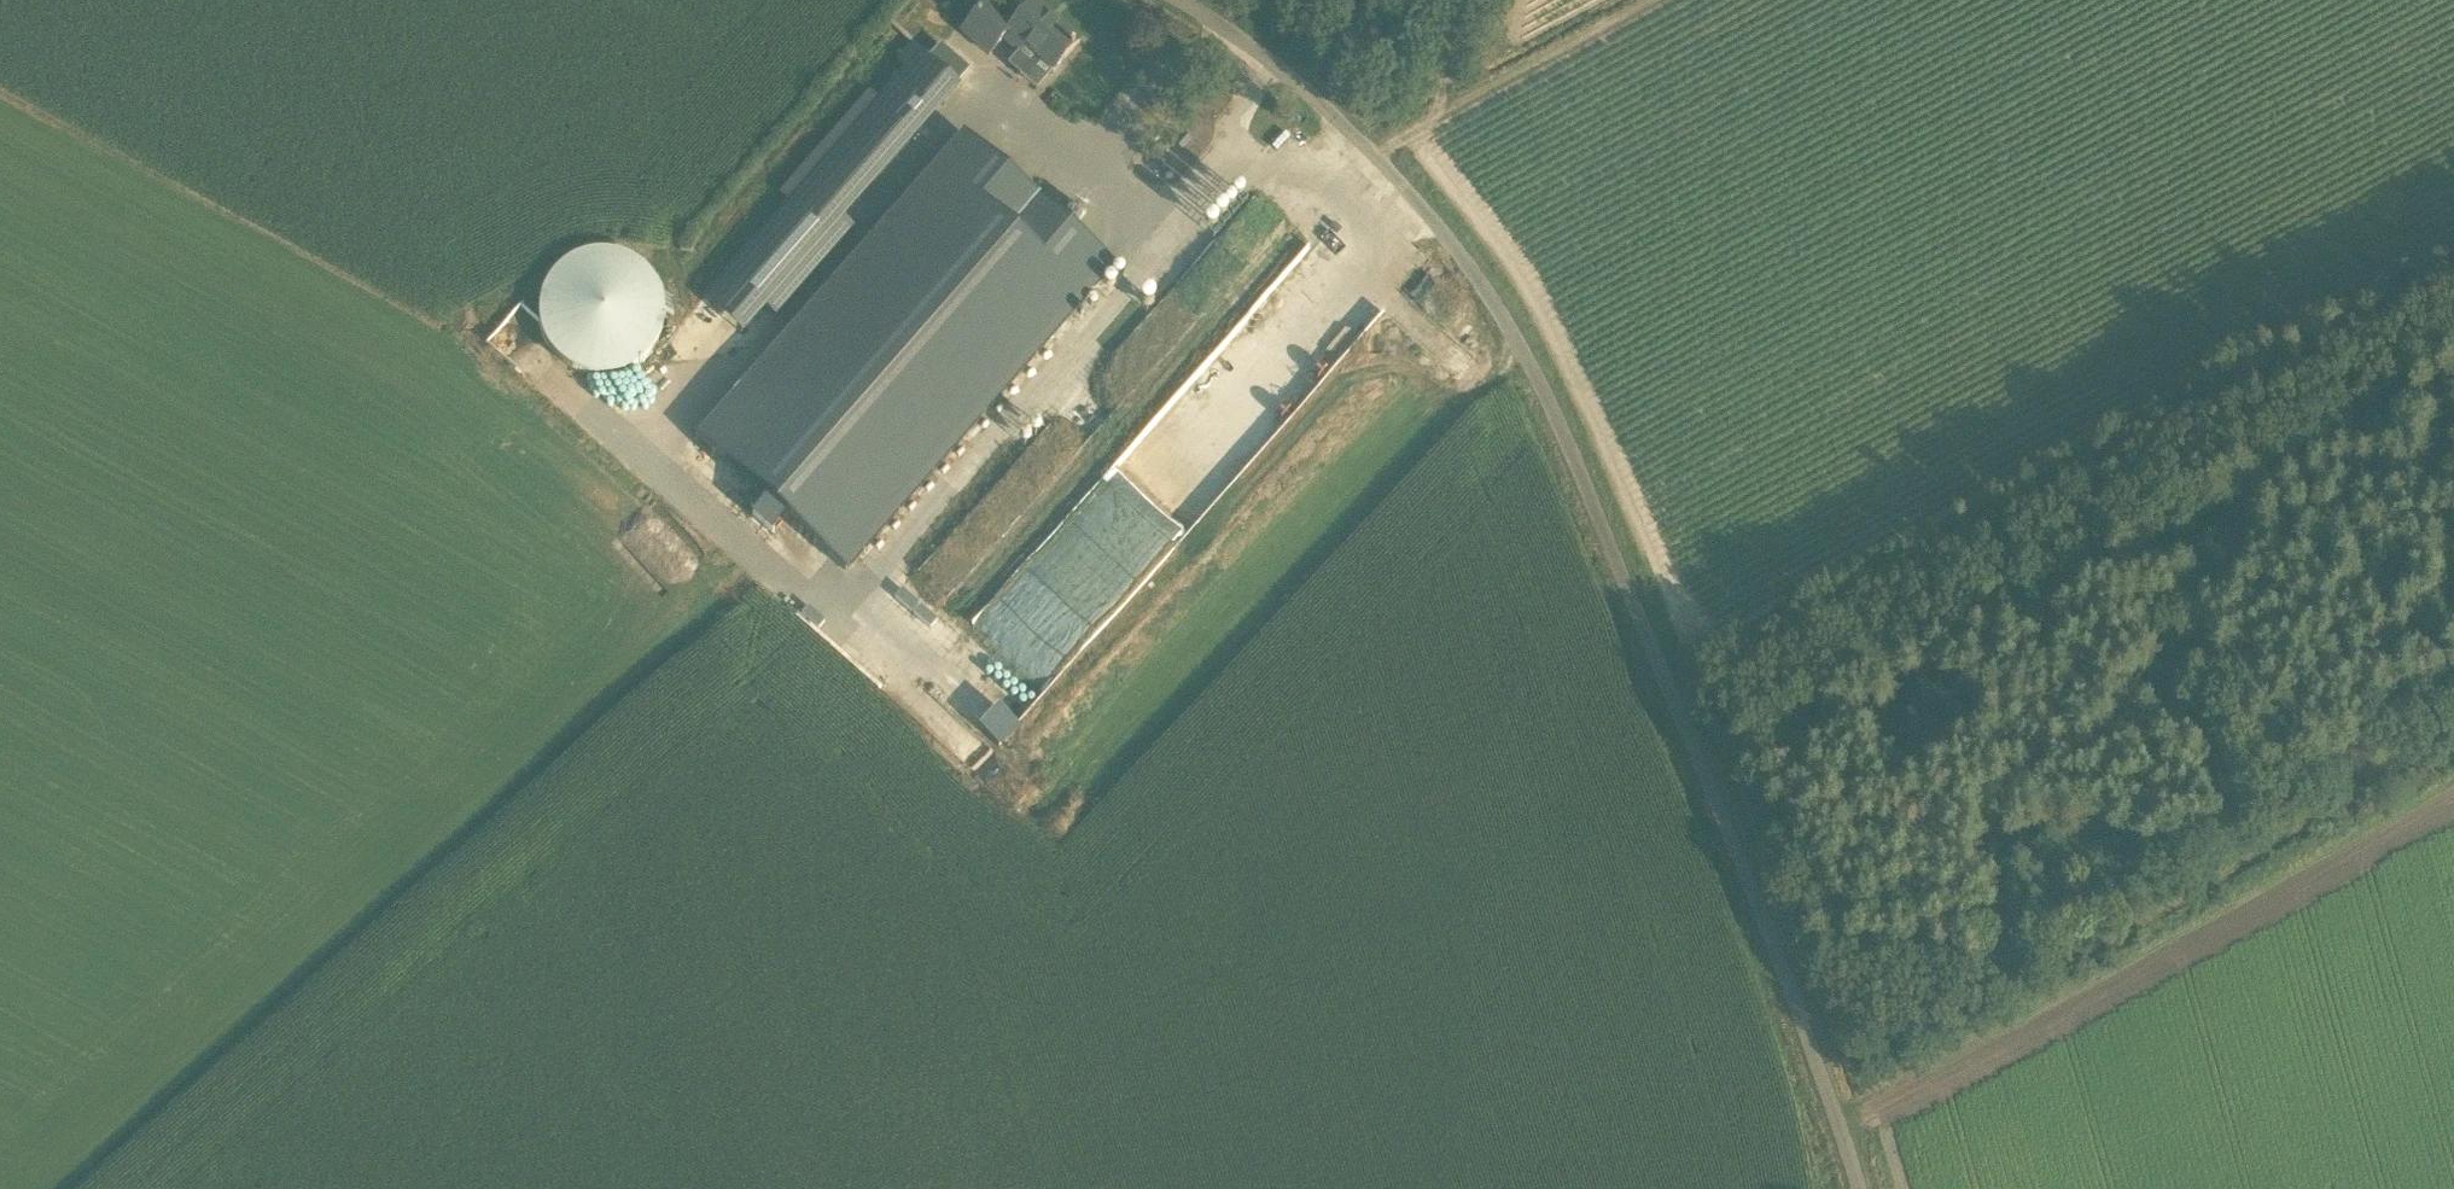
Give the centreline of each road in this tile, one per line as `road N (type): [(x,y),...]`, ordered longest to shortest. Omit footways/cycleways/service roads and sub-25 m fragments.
road 1 (track): [(1270,63),(1210,177),(1162,239),(976,101),(743,366),(447,395),(0,159)]
road 2 (unclassified): [(1855,1188),(1781,971),(1553,405),(1485,290),(1398,181),(1270,63),(1177,0)]
road 3 (track): [(1666,0),(1460,109)]

